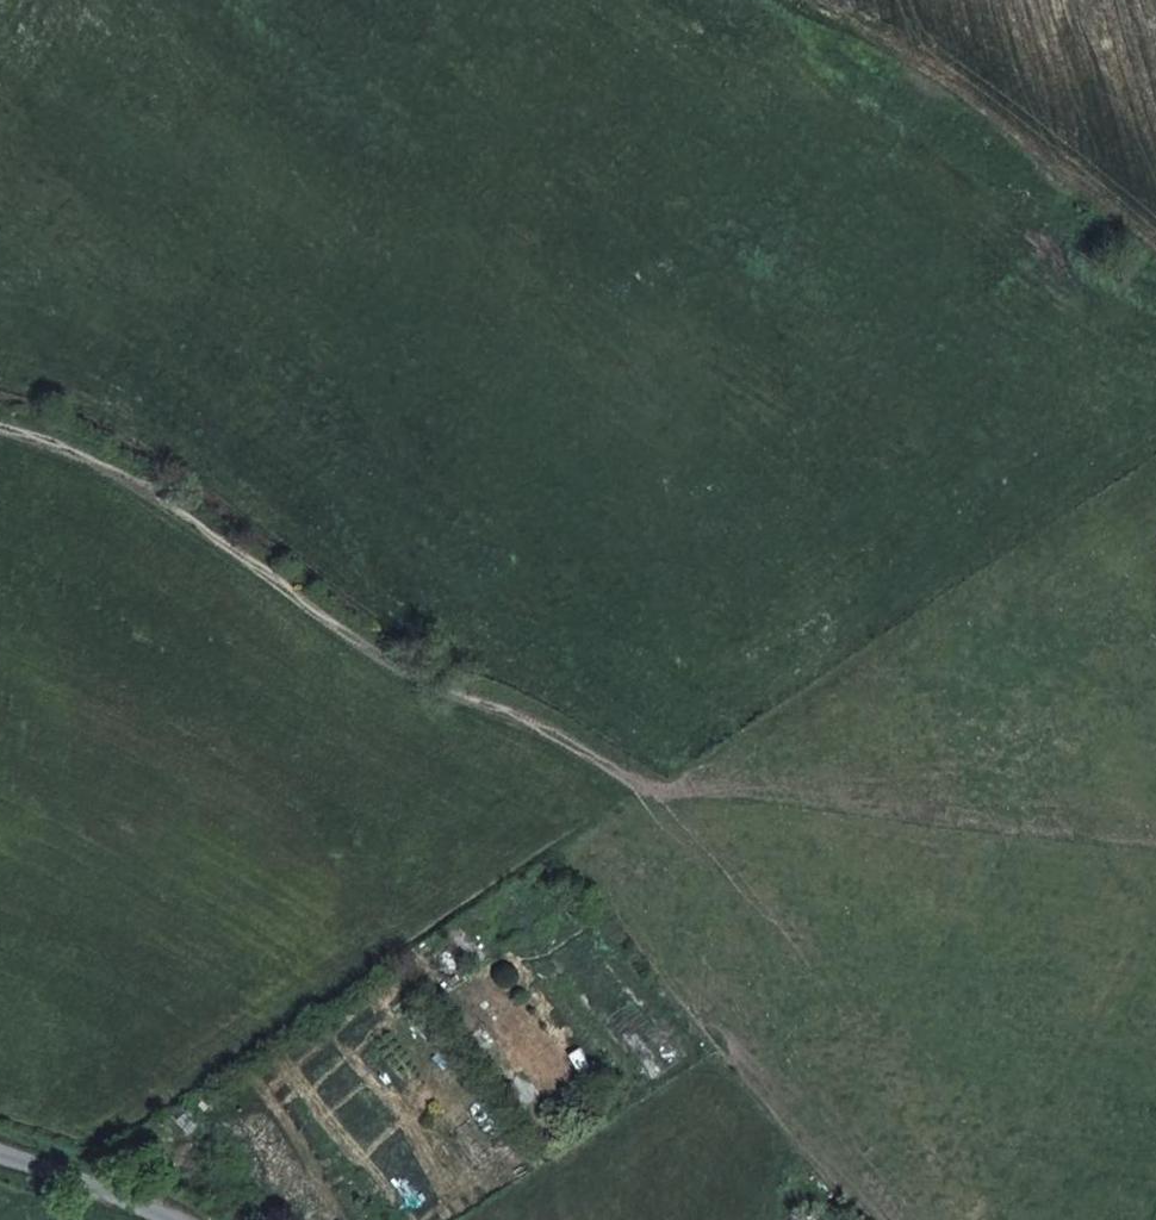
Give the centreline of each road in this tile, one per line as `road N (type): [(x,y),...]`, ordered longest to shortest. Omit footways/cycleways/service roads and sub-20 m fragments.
road 1 (unclassified): [(177,1219),(0,1157)]

